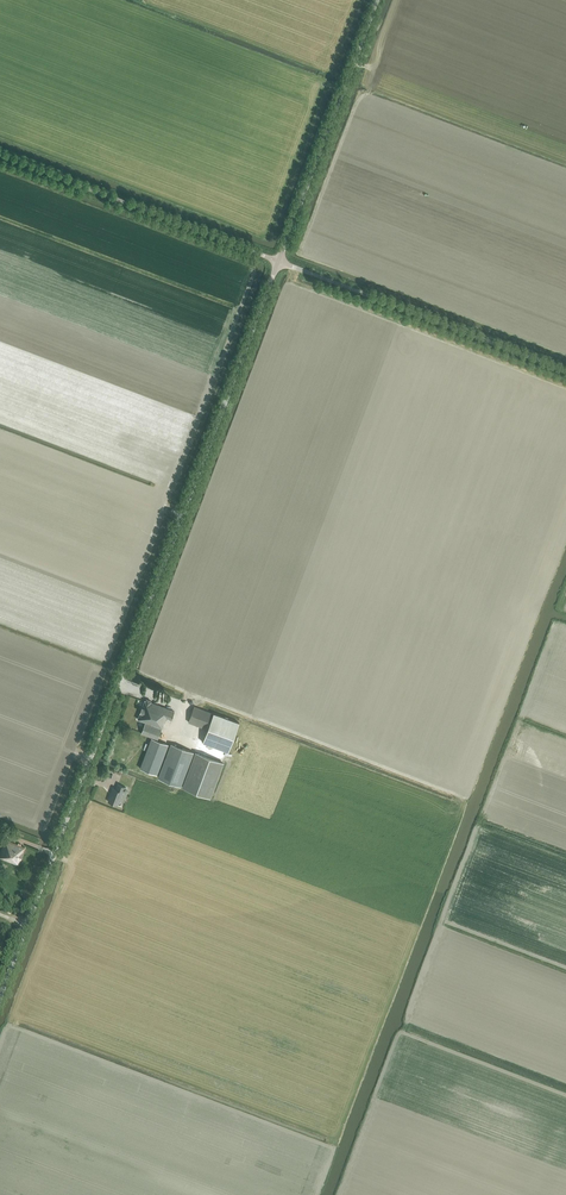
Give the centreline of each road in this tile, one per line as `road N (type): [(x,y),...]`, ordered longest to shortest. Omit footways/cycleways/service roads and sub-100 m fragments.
road 1 (unclassified): [(0,994),(278,262)]
road 2 (unclassified): [(565,371),(278,262)]
road 3 (unclassified): [(278,262),(0,155)]
road 4 (unclassified): [(278,262),(378,0)]

